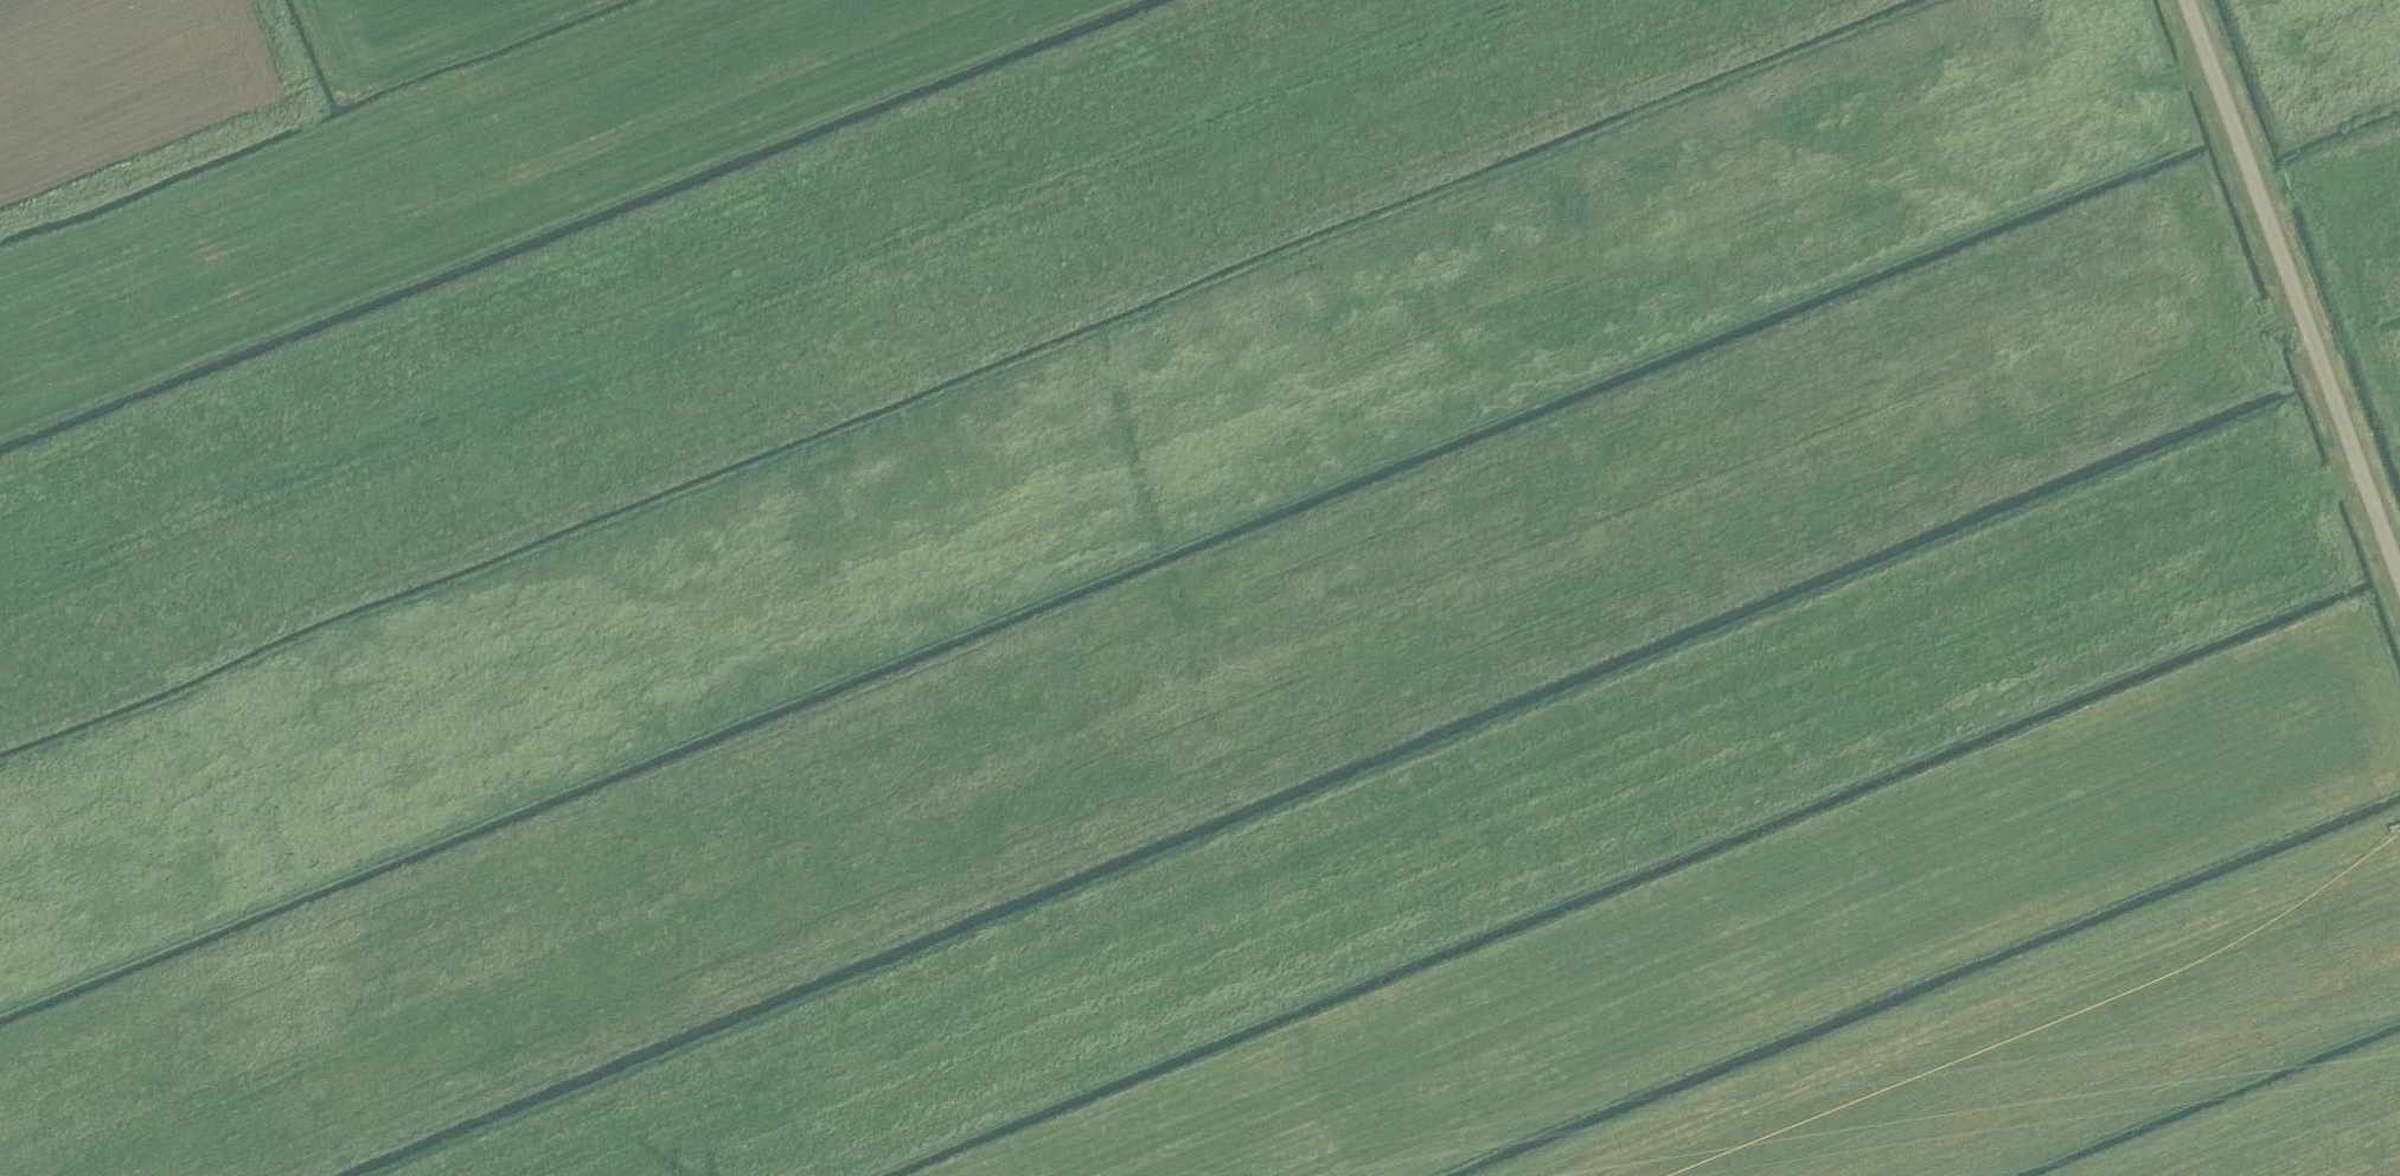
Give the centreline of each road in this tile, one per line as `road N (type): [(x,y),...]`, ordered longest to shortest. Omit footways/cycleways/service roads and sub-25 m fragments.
road 1 (unclassified): [(2399,591),(2181,0)]

